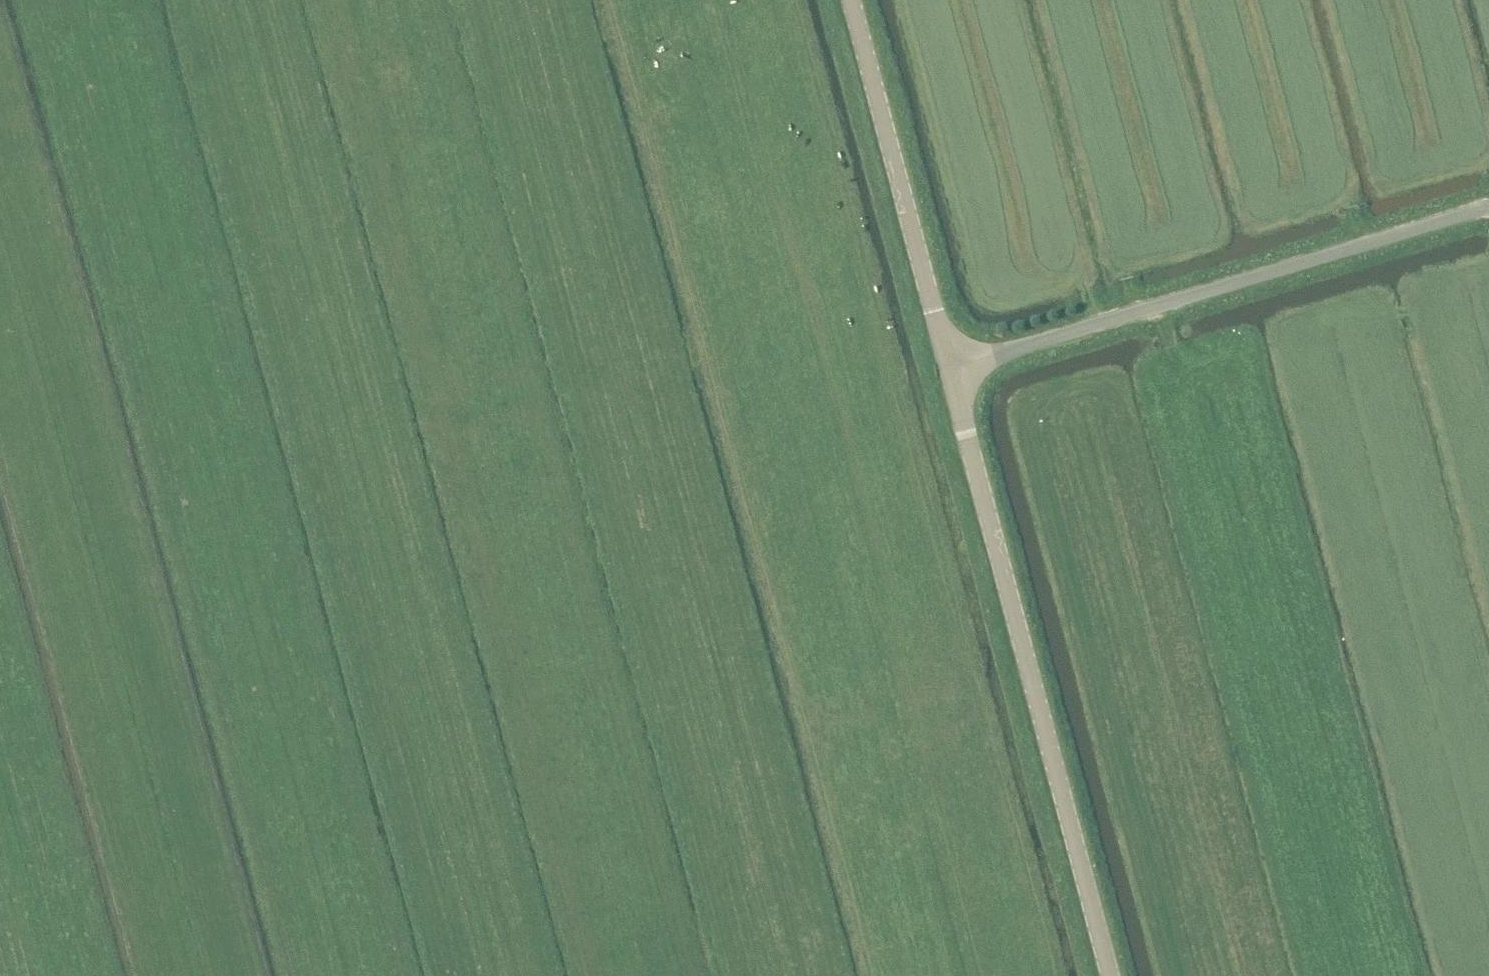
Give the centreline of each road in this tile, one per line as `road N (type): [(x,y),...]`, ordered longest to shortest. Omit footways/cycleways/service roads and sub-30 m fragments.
road 1 (unclassified): [(1108,975),(951,366)]
road 2 (unclassified): [(951,366),(1488,206)]
road 3 (unclassified): [(951,366),(851,0)]

